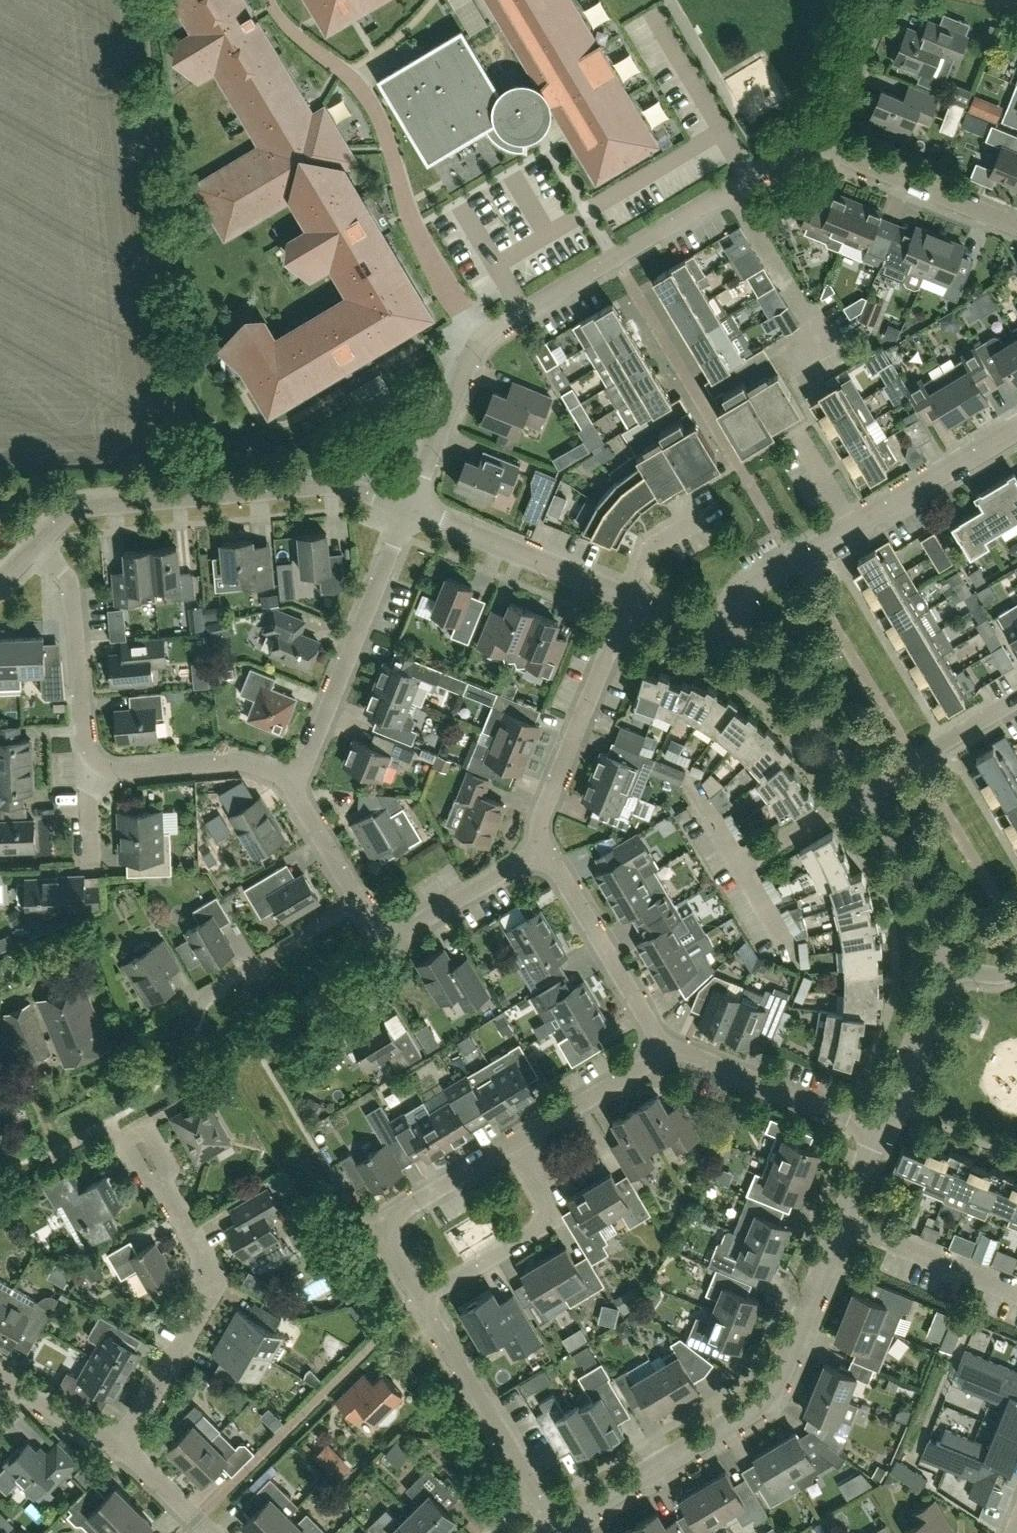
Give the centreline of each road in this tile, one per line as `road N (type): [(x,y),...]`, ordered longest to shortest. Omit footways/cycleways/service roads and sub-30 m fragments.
road 1 (unclassified): [(840,1221),(764,1396),(557,1528)]
road 2 (residential): [(481,335),(423,249),(370,99),(288,26),(271,0)]
road 3 (unclassified): [(34,550),(69,514),(93,506),(339,485),(409,510)]
road 4 (residential): [(120,1447),(205,1286),(204,1265),(112,1122)]
road 5 (residential): [(724,635),(748,584),(1016,426)]
road 6 (residential): [(542,853),(400,932),(369,924),(297,795),(298,778)]
road 7 (residential): [(481,335),(731,186)]
road 8 (residential): [(298,778),(409,510)]
road 9 (residential): [(542,853),(537,823),(631,597)]
road 10 (residential): [(557,1528),(421,1296)]
road 11 (unclassified): [(409,510),(631,597)]
road 12 (residential): [(421,1296),(393,1243),(392,1217),(519,1142)]
road 13 (residential): [(871,1134),(657,1041)]
road 14 (residential): [(96,762),(87,747),(70,581),(34,550)]
road 15 (residential): [(794,366),(829,345),(731,186)]
road 16 (residential): [(421,1296),(543,1220),(540,1186),(519,1142)]
road 17 (residential): [(657,1041),(542,853)]
road 18 (unclassified): [(724,635),(791,669),(864,791)]
road 19 (residential): [(1016,222),(821,146)]
road 20 (residential): [(298,778),(246,761),(125,771),(96,762)]
road 21 (unclassified): [(864,791),(938,919),(946,968)]
road 22 (residential): [(409,510),(481,335)]
road 23 (residential): [(749,175),(653,14)]
road 24 (residential): [(1016,1285),(840,1221)]
road 25 (unclassified): [(946,968),(871,1134)]
road 26 (residential): [(864,791),(1016,697)]
road 27 (residential): [(519,1142),(651,1065),(657,1041)]
road 28 (residential): [(821,146),(880,6)]
road 29 (residential): [(208,1532),(120,1447)]

